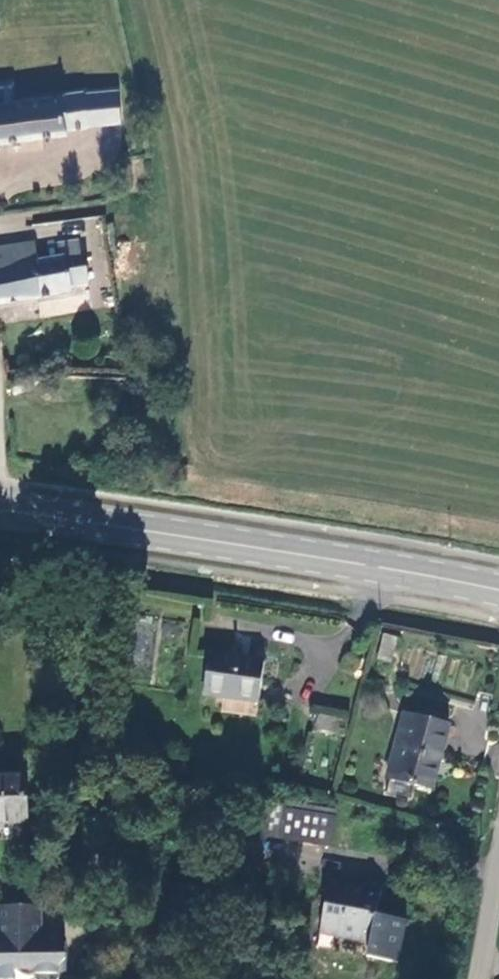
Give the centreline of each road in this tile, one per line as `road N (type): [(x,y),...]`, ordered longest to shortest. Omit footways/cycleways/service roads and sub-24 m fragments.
road 1 (primary): [(0,504),(498,585)]

